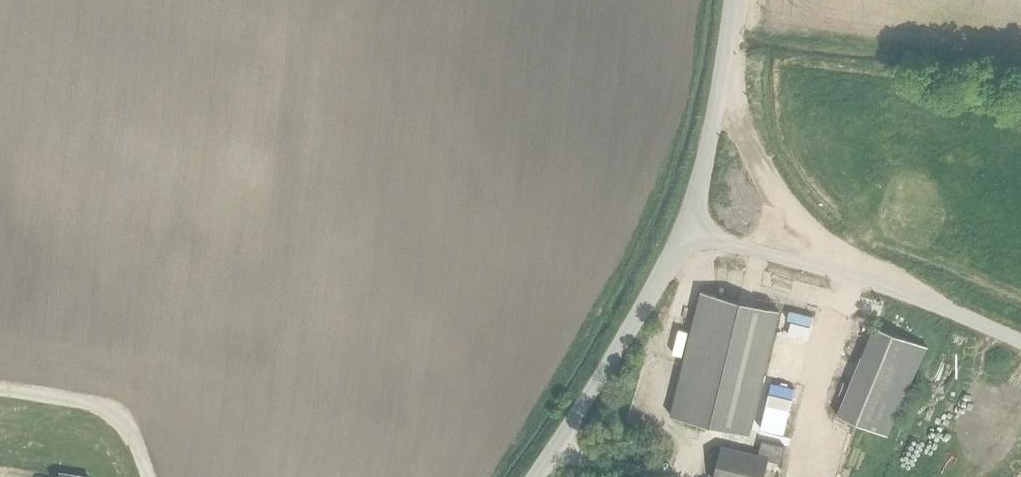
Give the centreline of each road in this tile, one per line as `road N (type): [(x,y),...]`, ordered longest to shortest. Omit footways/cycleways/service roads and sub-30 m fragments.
road 1 (unclassified): [(534,476),(685,231)]
road 2 (unclassified): [(685,231),(732,0)]
road 3 (unclassified): [(885,287),(685,231)]
road 4 (unclassified): [(885,287),(1020,341)]

